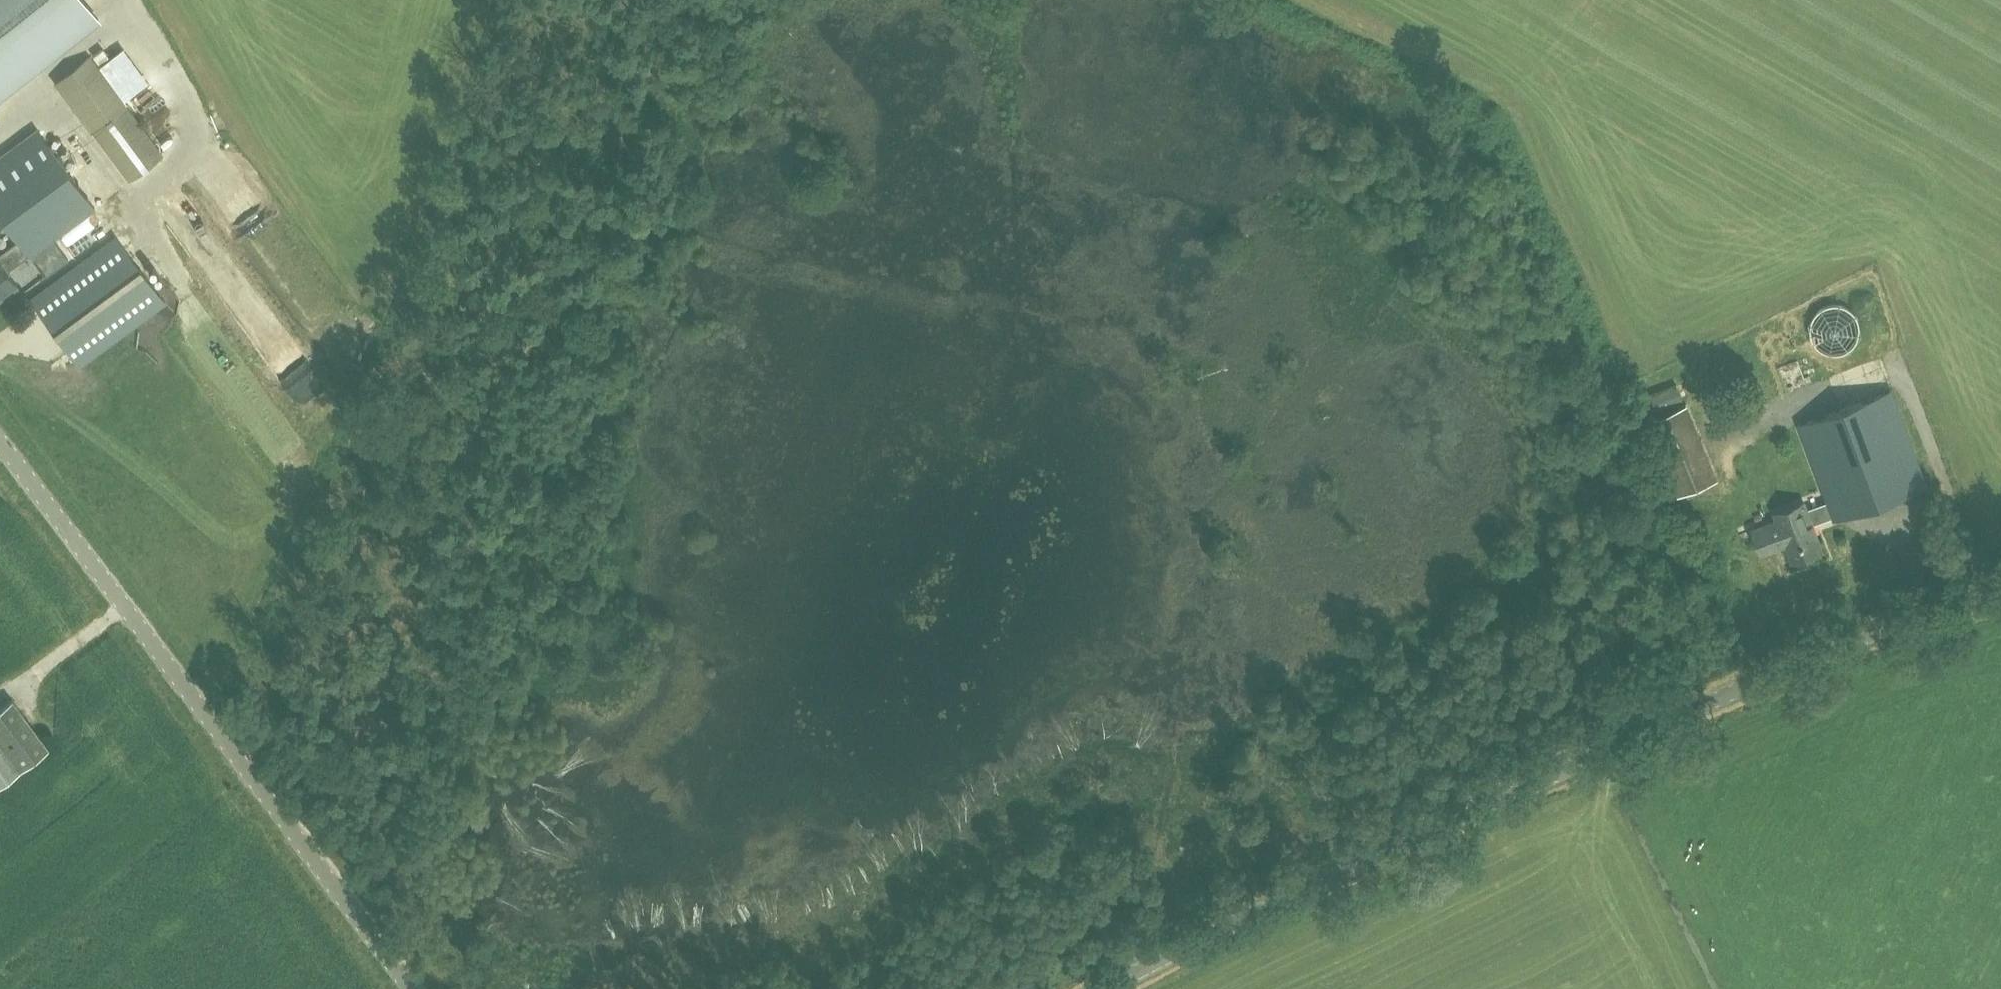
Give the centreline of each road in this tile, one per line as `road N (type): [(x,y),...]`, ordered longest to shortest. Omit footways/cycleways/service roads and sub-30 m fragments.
road 1 (unclassified): [(1106,988),(1390,840),(2000,590)]
road 2 (unclassified): [(424,988),(0,433)]

